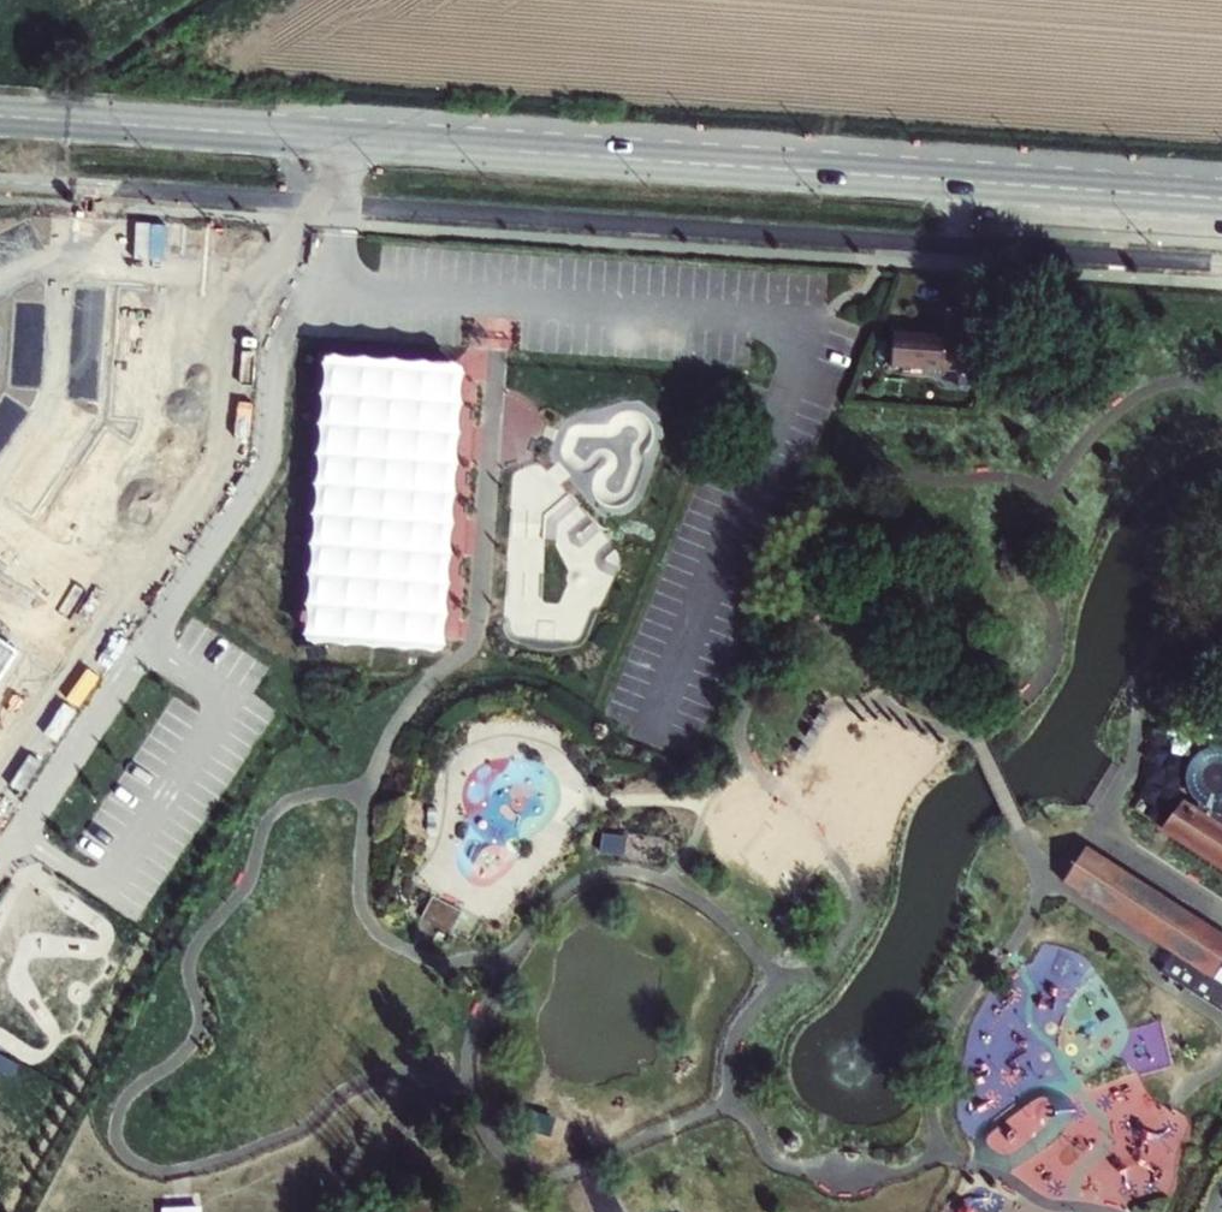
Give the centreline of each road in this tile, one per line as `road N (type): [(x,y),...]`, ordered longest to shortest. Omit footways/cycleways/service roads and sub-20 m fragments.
road 1 (secondary): [(0,115),(1221,197)]

